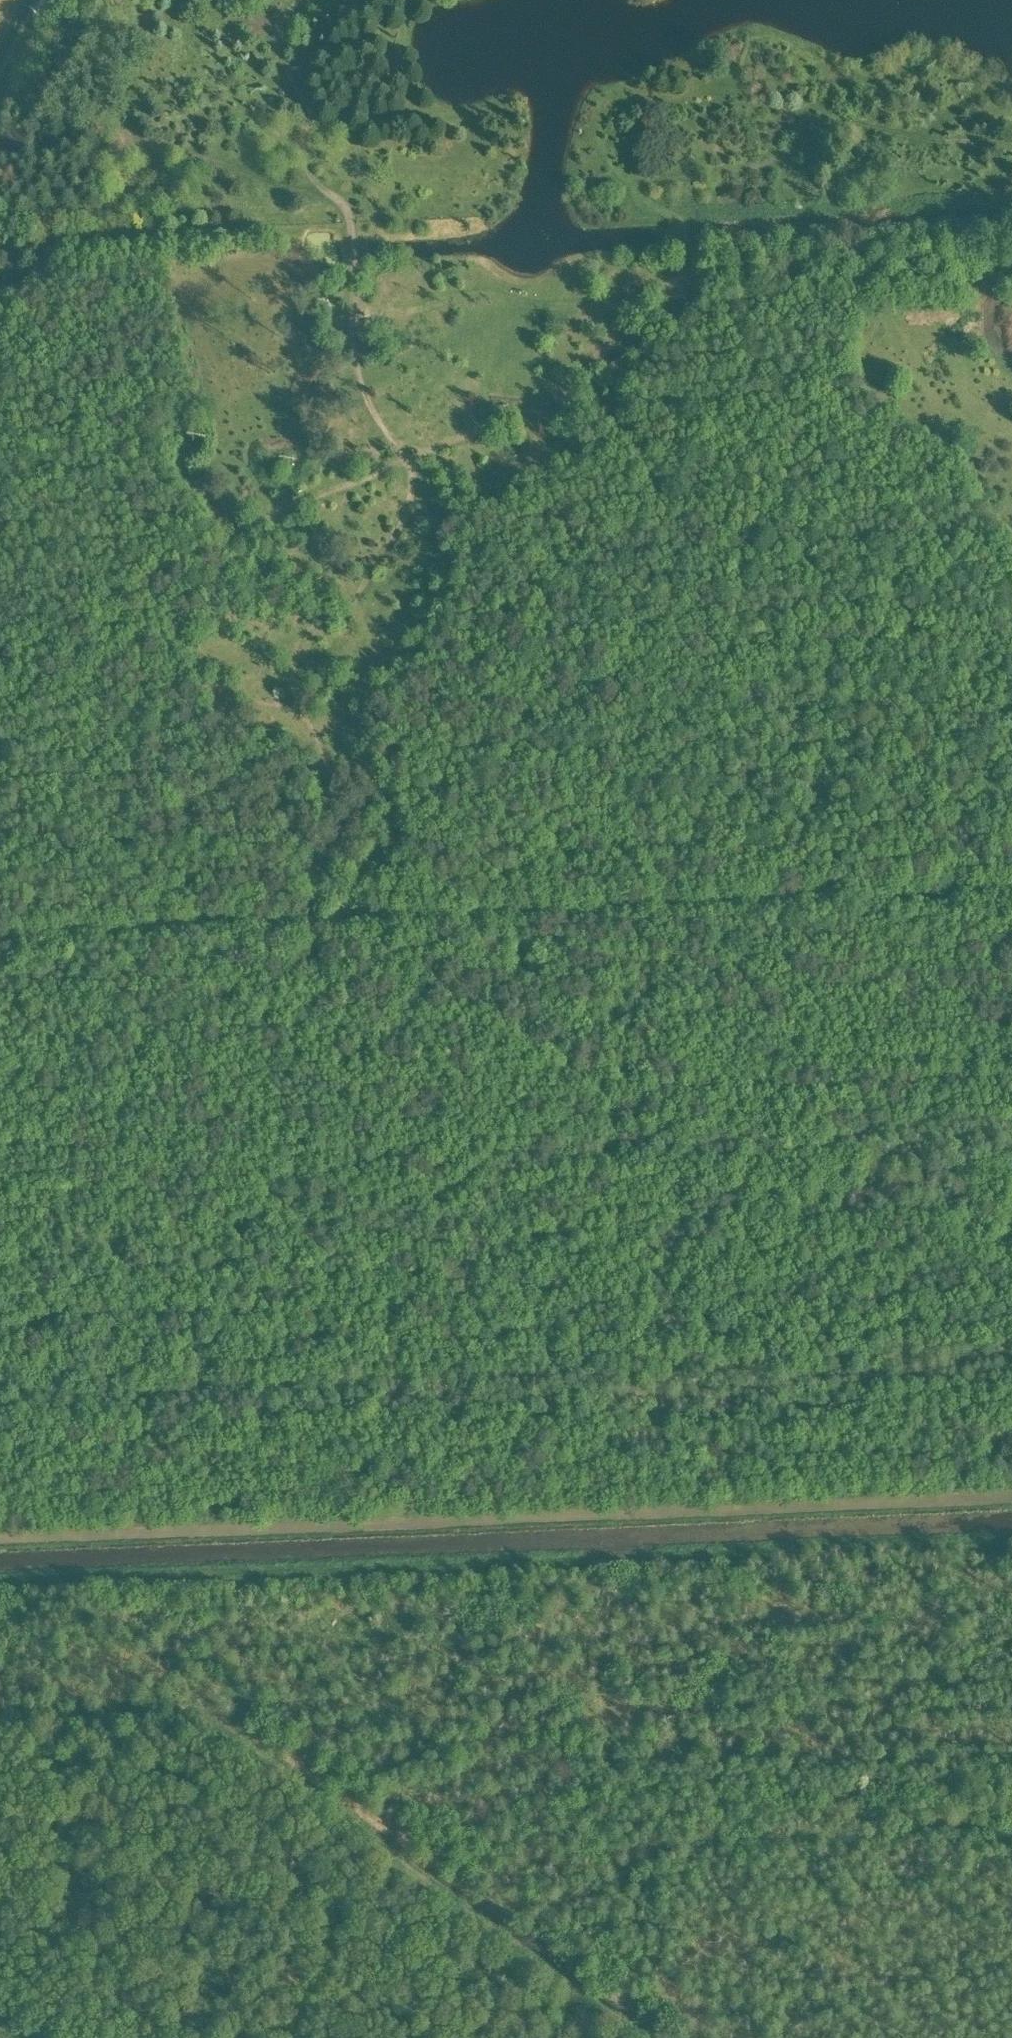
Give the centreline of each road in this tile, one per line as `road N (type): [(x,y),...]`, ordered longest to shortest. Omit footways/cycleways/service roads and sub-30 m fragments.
road 1 (track): [(0,1545),(1011,1503)]

